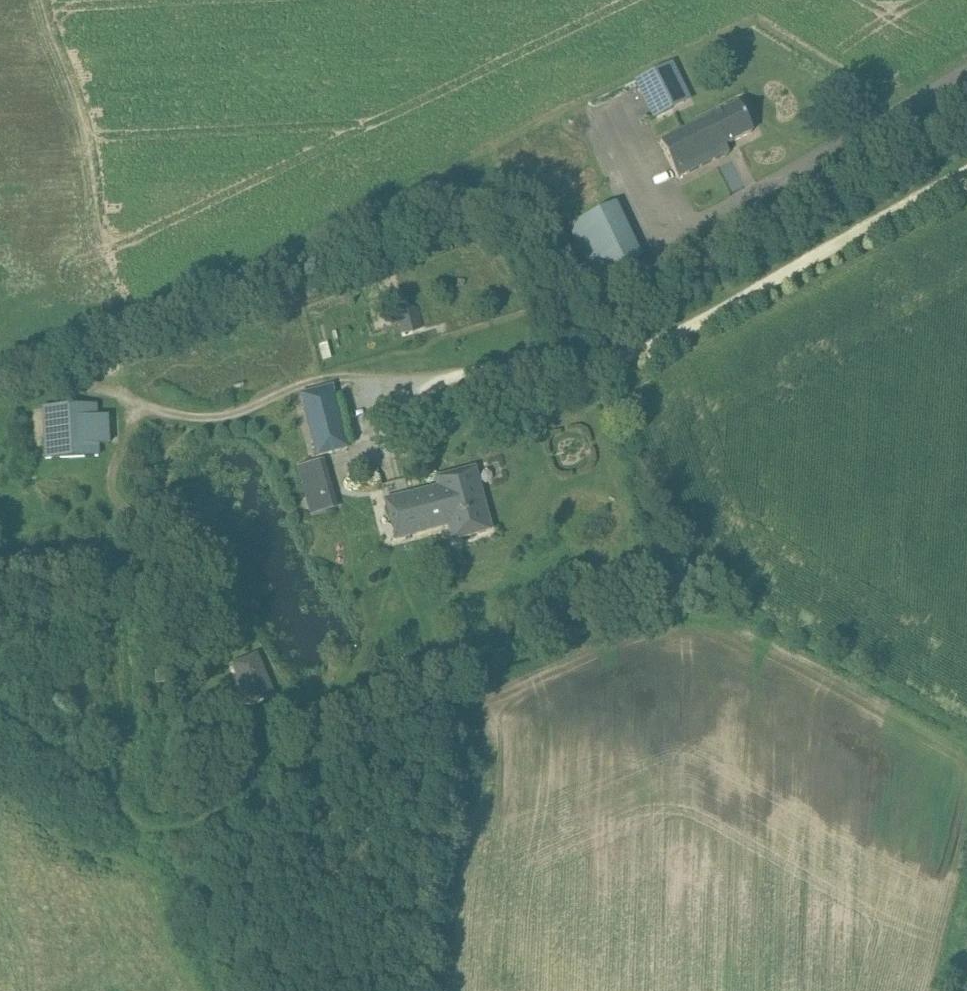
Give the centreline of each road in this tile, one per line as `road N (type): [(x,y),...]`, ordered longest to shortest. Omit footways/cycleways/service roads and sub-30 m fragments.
road 1 (track): [(0,710),(80,768),(124,815),(160,832),(486,699)]

